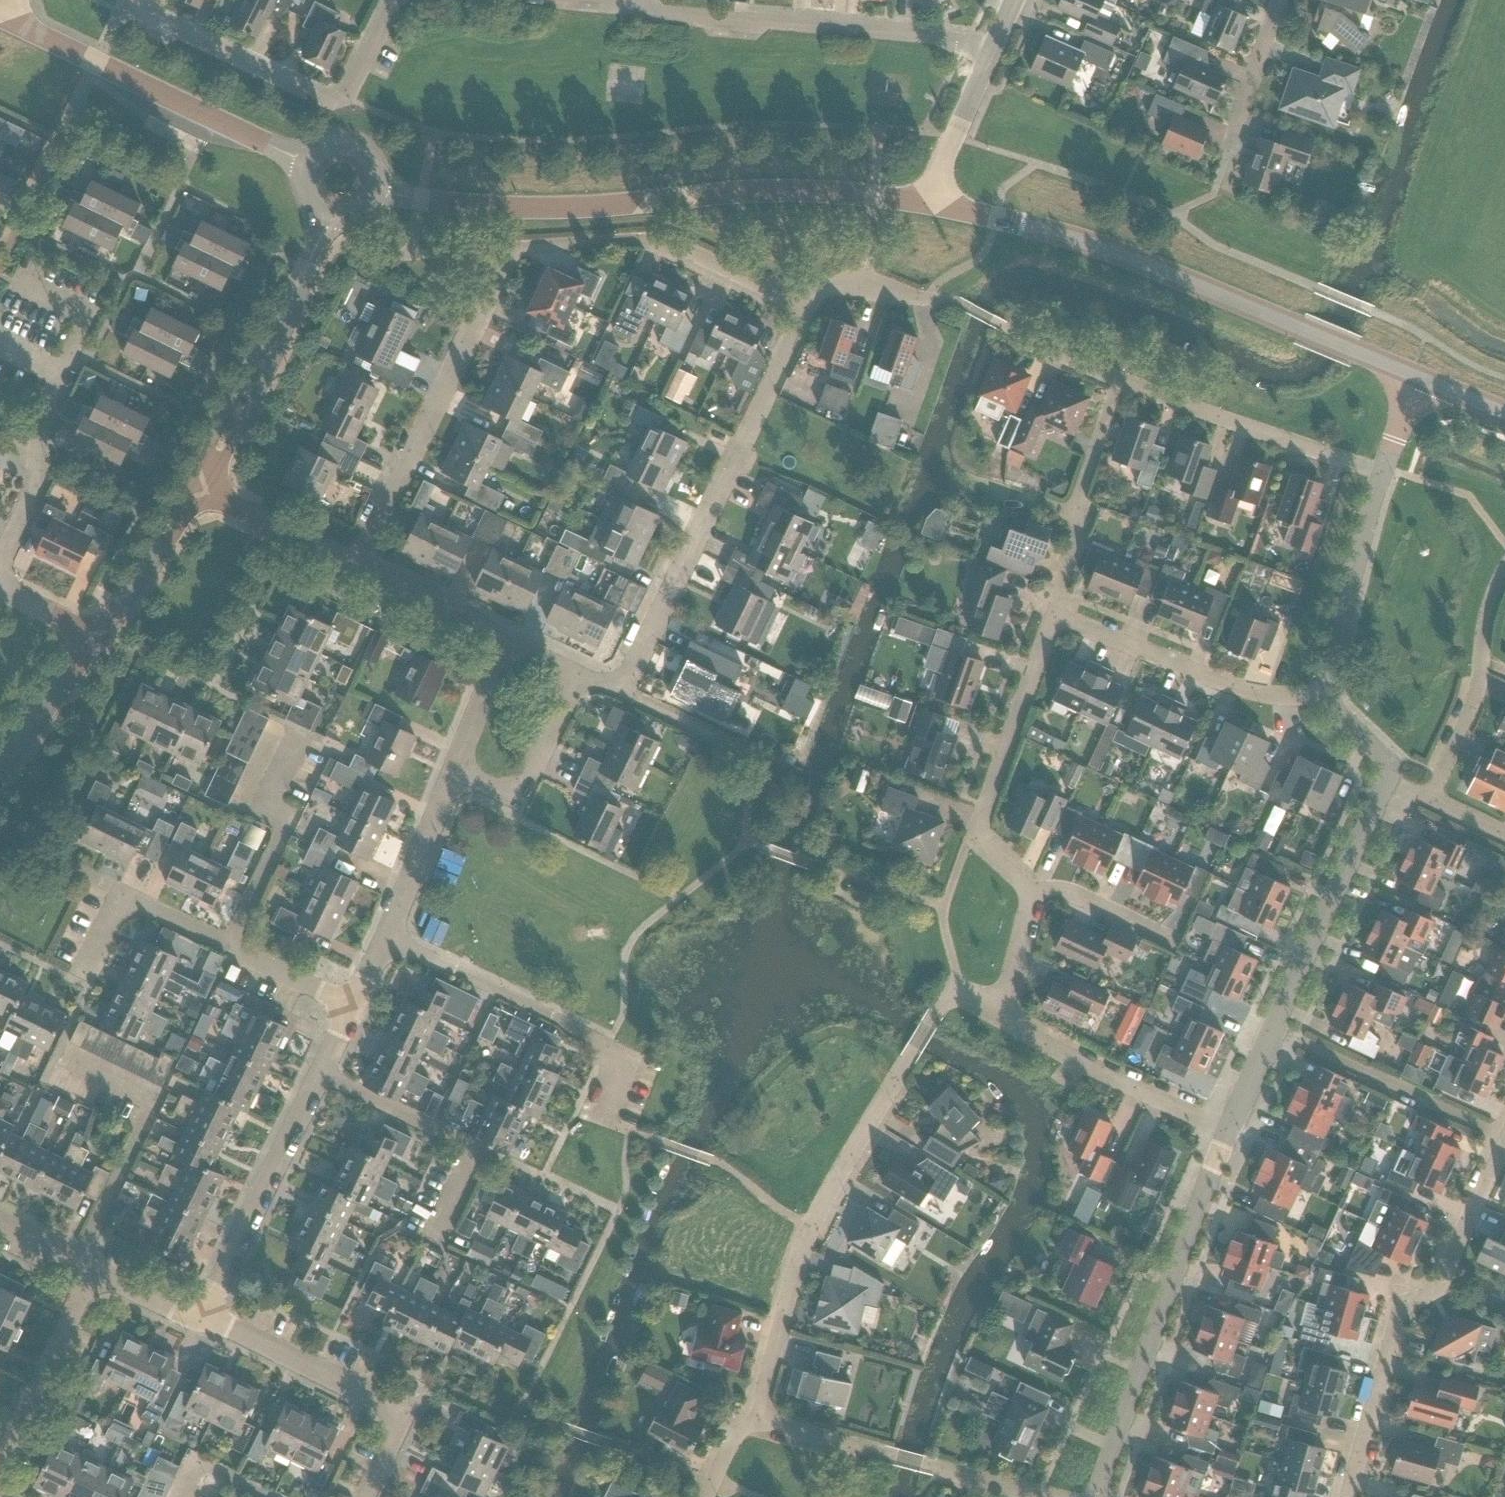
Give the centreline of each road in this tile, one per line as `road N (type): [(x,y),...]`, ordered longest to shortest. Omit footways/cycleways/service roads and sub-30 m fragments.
road 1 (secondary): [(933,203),(755,191),(526,208),(375,191)]
road 2 (residential): [(757,1417),(808,1230),(842,1164),(943,1010),(962,998),(1000,1016)]
road 3 (secondary): [(1416,378),(1078,244),(933,203)]
road 4 (residential): [(579,675),(622,693),(807,300)]
road 5 (residential): [(1343,1496),(1399,1298),(1435,1287),(1500,1133)]
road 6 (unclassified): [(1098,1496),(1230,1132)]
road 7 (residential): [(631,3),(696,19),(996,46)]
road 8 (residential): [(355,565),(514,249)]
road 9 (residential): [(0,562),(44,469),(36,439),(93,311),(24,281)]
road 10 (residential): [(385,940),(623,1054),(595,1122)]
road 11 (secondary): [(305,161),(7,23)]
road 12 (residential): [(320,1073),(604,1206)]
road 13 (residential): [(1034,889),(977,835),(1054,615)]
road 14 (residential): [(807,300),(759,289),(668,248),(514,249)]
road 15 (residential): [(1039,1496),(757,1417)]
road 16 (residential): [(1330,699),(1287,702),(1218,684),(1054,615)]
road 17 (residential): [(1389,475),(1124,386)]
road 18 (residential): [(57,1059),(153,1107),(79,1261)]
road 19 (unclassified): [(1270,1029),(1388,778)]
road 20 (residential): [(200,1321),(320,1073)]
road 21 (residential): [(1230,1132),(1000,1016)]
road 22 (residential): [(1054,615),(1090,520),(1075,514),(1124,386)]
road 23 (residential): [(1500,1133),(1270,1029)]
road 24 (residential): [(301,732),(262,810),(286,823),(232,947)]
road 25 (residential): [(340,108),(126,12),(132,0)]
road 26 (residential): [(1430,800),(1472,712),(1504,573)]
road 27 (unclassified): [(1330,699),(1389,475)]
road 28 (unclassified): [(200,1321),(408,1418)]
road 29 (residential): [(232,947),(124,893),(79,981)]
road 30 (residential): [(0,1462),(96,1270)]
road 31 (residential): [(454,772),(518,801),(579,675)]
road 32 (residential): [(1225,177),(1280,0)]
road 33 (tertiary): [(103,642),(198,487)]
road 34 (residential): [(385,940),(454,772)]
road 35 (tertiary): [(0,785),(103,642)]
road 36 (residential): [(355,565),(198,487)]
road 37 (residential): [(511,642),(355,565)]
road 38 (unclassified): [(996,46),(933,203)]
road 39 (residential): [(963,307),(871,285),(832,286),(807,300)]
road 40 (residential): [(1175,938),(1069,887),(1034,889)]
road 41 (tertiary): [(268,348),(331,215)]
road 42 (residential): [(454,772),(511,642)]
road 43 (tertiary): [(210,464),(225,459),(274,362),(268,348)]
road 44 (tertiary): [(268,348),(254,353),(208,446),(210,464)]
road 45 (residential): [(353,1007),(232,947)]
road 46 (residential): [(1124,386),(1004,329)]
road 47 (residential): [(1000,1016),(1034,889)]
road 48 (residential): [(340,108),(395,0)]

